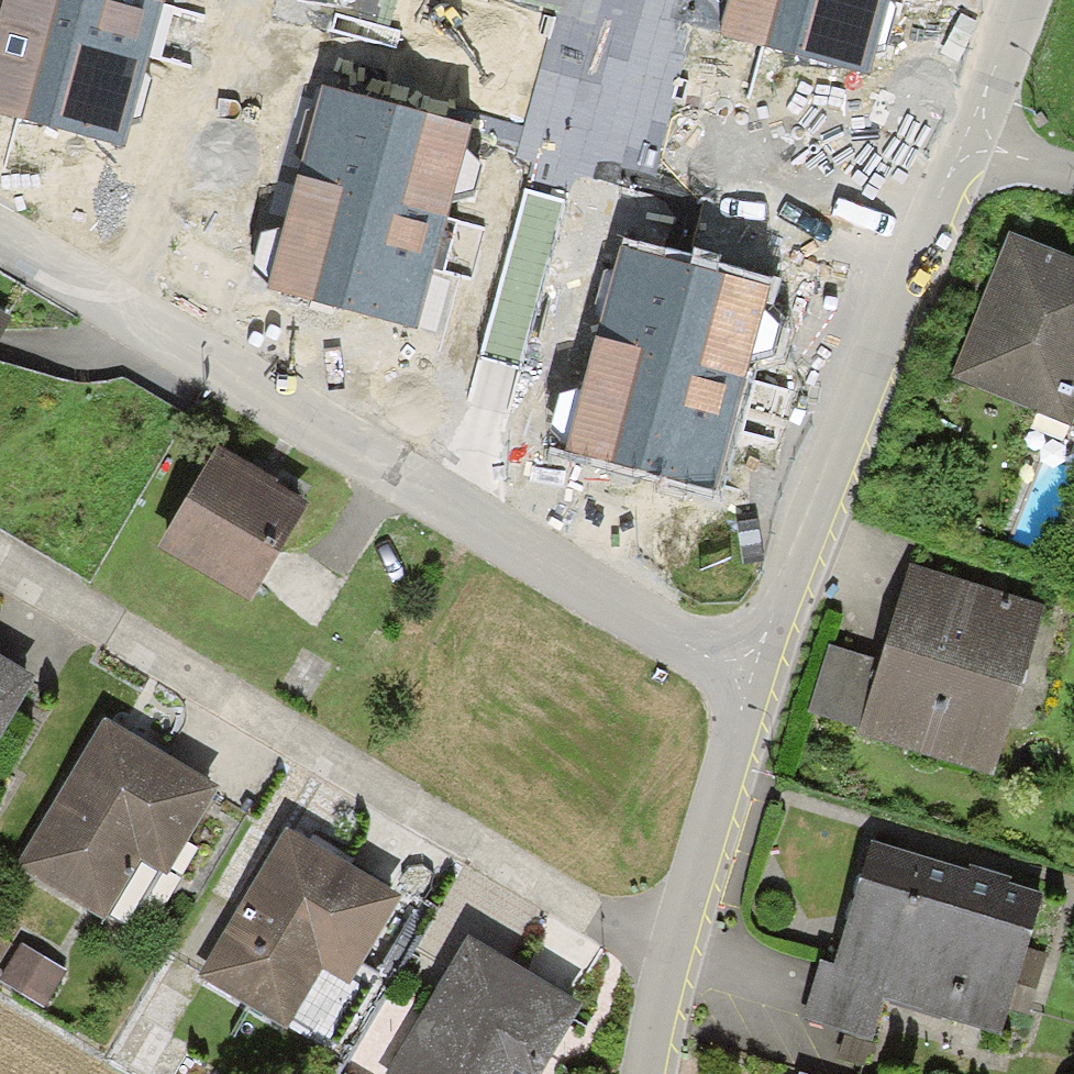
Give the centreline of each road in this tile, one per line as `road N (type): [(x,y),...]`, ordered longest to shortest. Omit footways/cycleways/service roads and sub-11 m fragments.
road 1 (residential): [(749,676),(286,411),(0,234)]
road 2 (residential): [(0,569),(607,918),(667,940)]
road 3 (unclassified): [(974,134),(832,425),(749,676)]
road 4 (unclassified): [(749,676),(667,940)]
road 5 (unclassified): [(1020,0),(974,134)]
road 6 (unclassified): [(667,940),(642,1073)]

